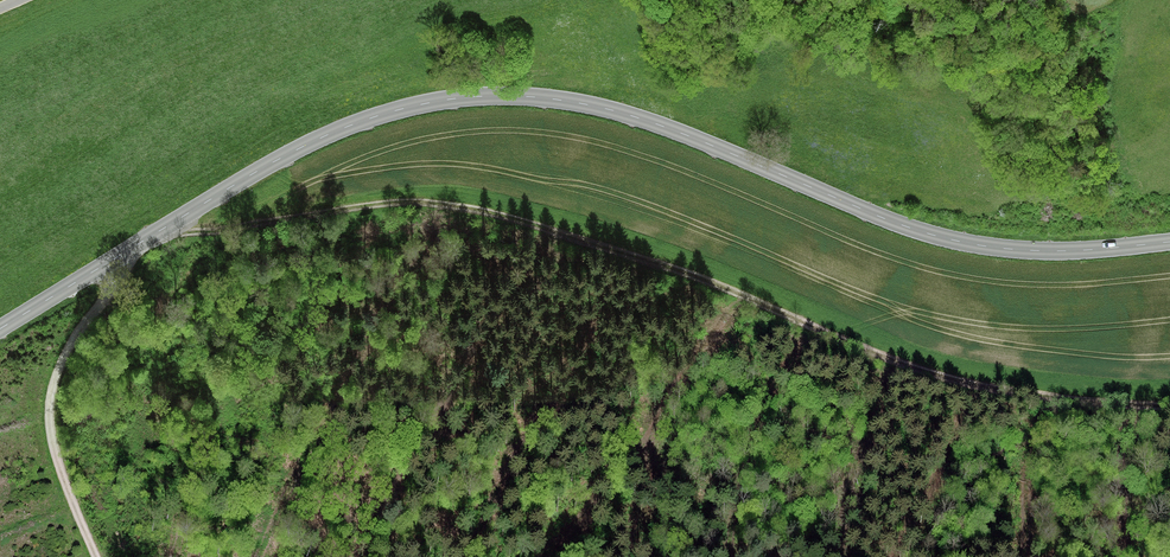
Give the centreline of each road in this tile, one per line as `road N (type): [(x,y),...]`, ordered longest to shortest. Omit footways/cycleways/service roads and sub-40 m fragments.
road 1 (tertiary): [(0,328),(304,146),(360,121),(463,95),(613,109),(923,232),(980,245),(1060,253),(1169,243)]
road 2 (track): [(1169,406),(978,386),(883,359),(647,262),(428,205),(372,205),(189,231),(177,222)]
road 3 (track): [(121,256),(117,277),(62,363),(50,402),(53,444),(98,556)]

